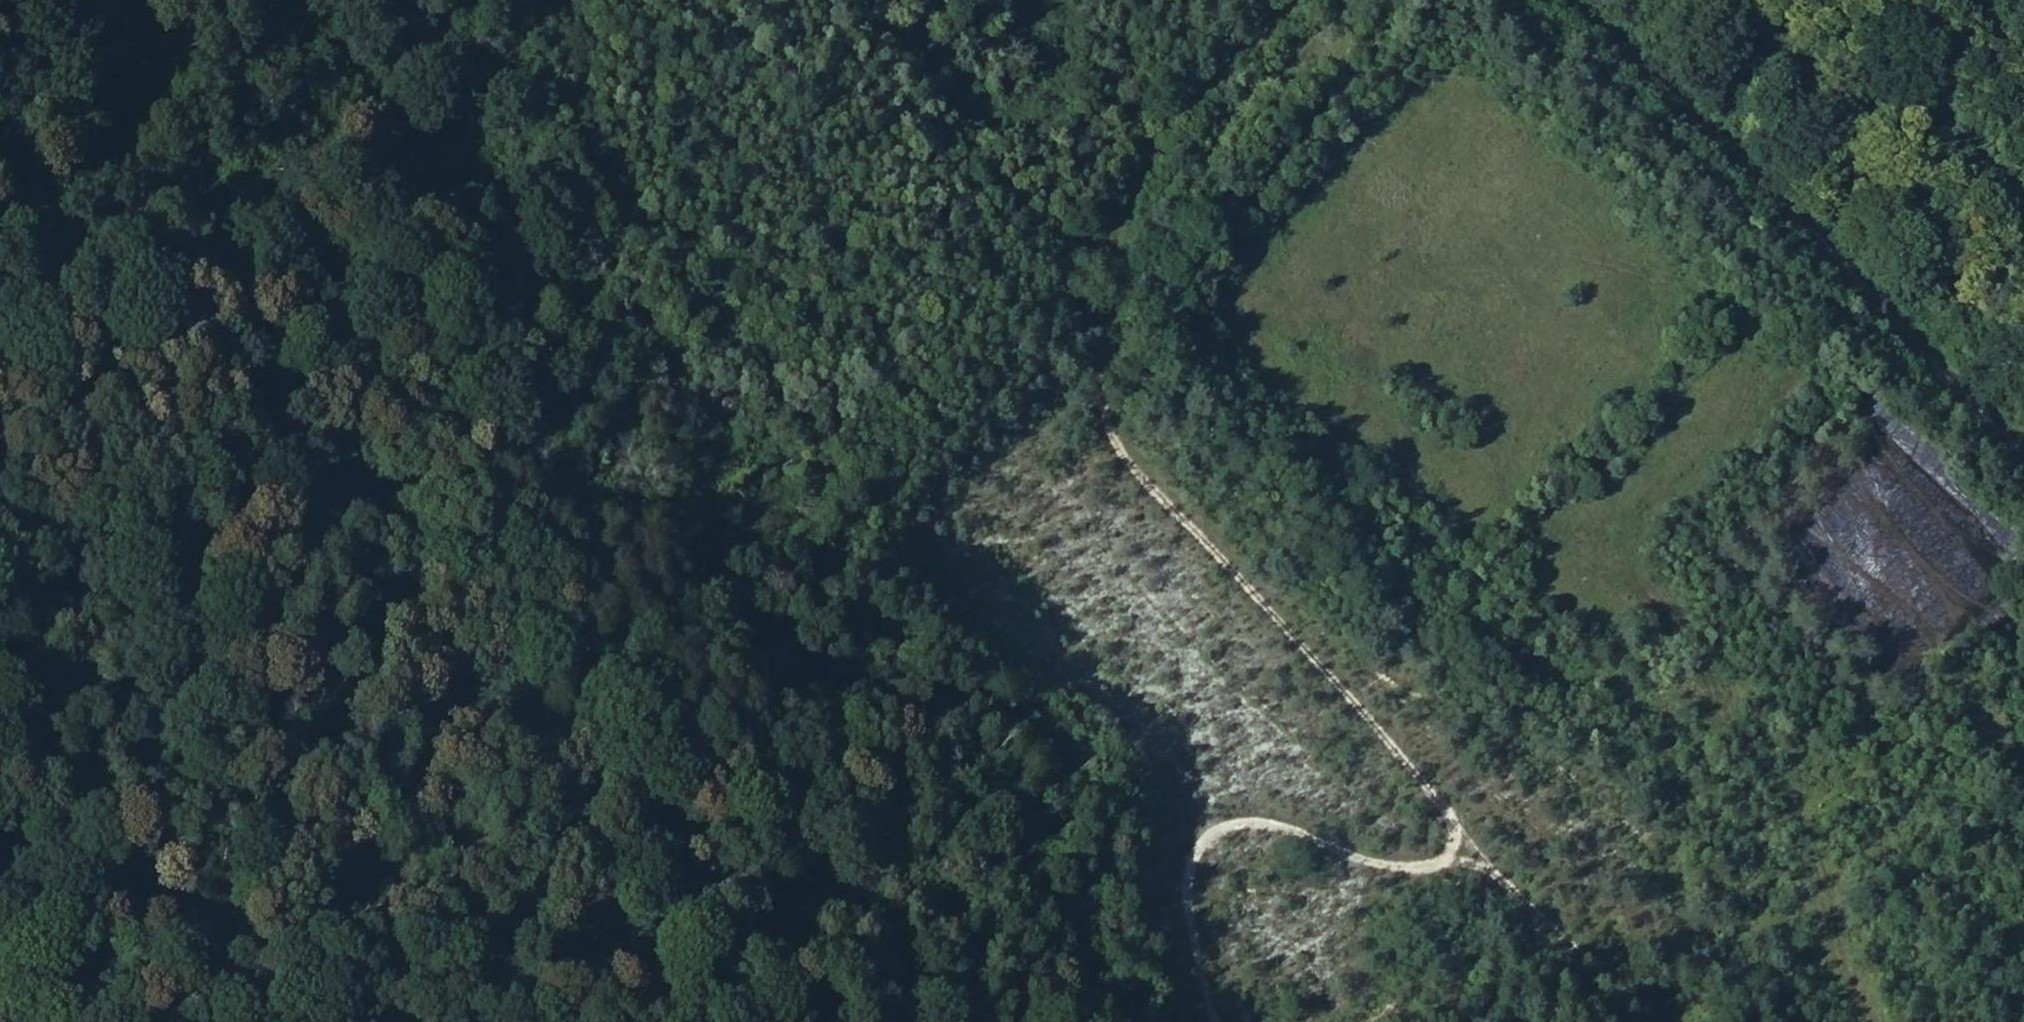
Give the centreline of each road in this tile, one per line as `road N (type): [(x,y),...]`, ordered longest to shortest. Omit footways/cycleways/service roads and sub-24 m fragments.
road 1 (track): [(960,1021),(495,549)]
road 2 (track): [(2023,436),(1562,0)]

